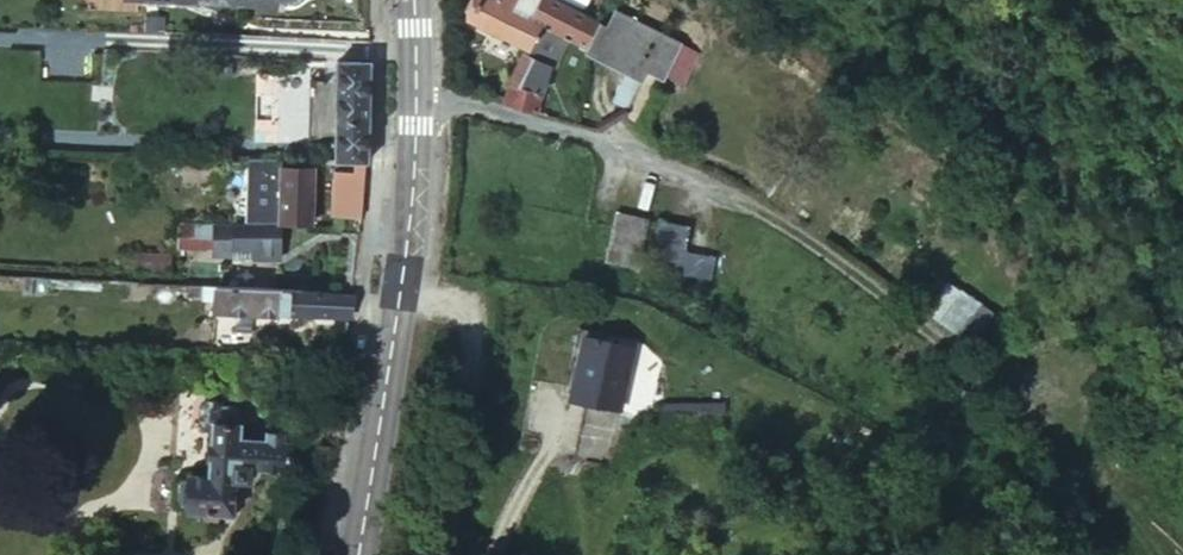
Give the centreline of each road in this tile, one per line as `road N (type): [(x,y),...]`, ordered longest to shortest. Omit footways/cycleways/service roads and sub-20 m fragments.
road 1 (track): [(1136,554),(1076,465),(814,247),(723,193)]
road 2 (primary): [(361,554),(412,215),(418,103)]
road 3 (residential): [(723,193),(639,161),(418,103)]

